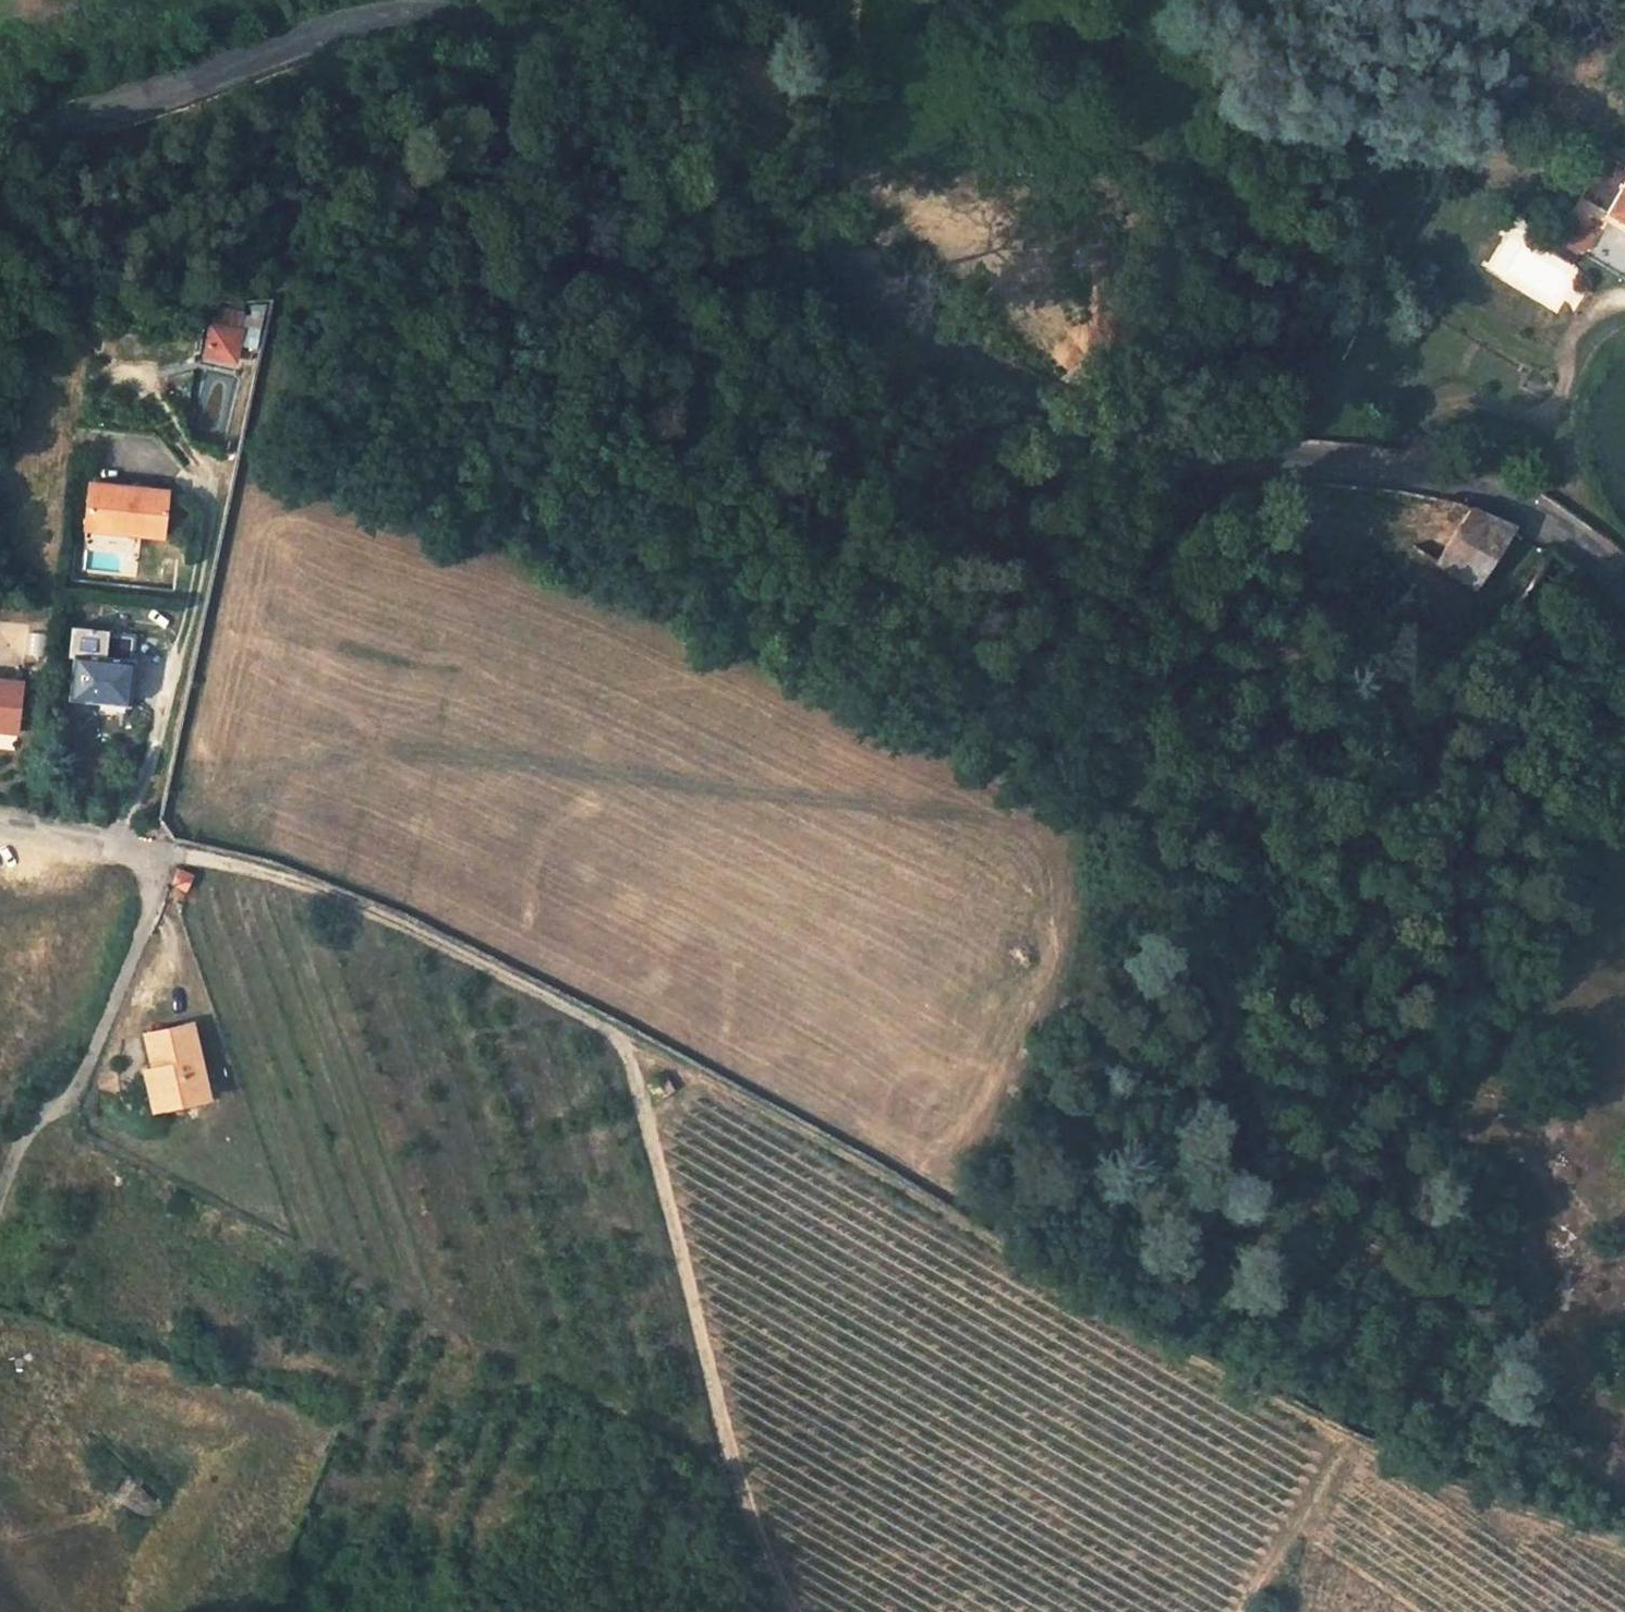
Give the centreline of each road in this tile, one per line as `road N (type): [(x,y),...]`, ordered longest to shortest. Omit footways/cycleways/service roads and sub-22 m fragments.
road 1 (tertiary): [(0,129),(51,124),(384,16),(477,14),(537,47),(868,289),(1103,413),(1239,464),(1449,469),(1552,525),(1624,583)]
road 2 (track): [(170,856),(298,881),(626,1039),(748,1514),(798,1611)]
road 3 (residential): [(0,825),(170,856)]

